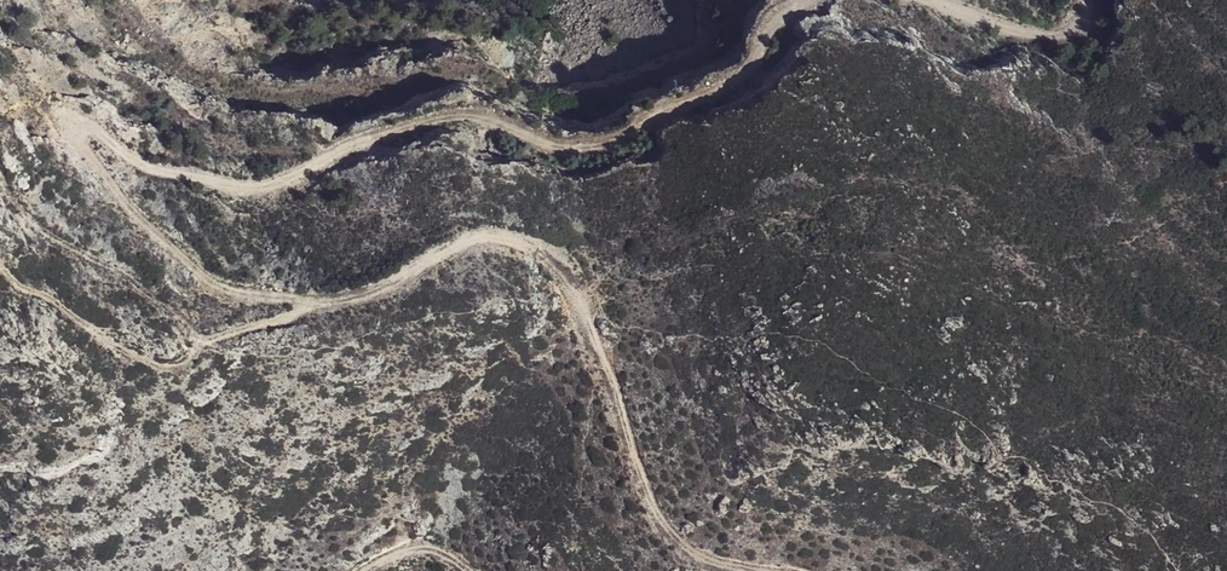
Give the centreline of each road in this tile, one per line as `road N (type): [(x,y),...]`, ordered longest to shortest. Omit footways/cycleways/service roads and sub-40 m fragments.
road 1 (track): [(0,267),(119,346),(176,367),(199,341),(288,317),(296,304),(213,282),(135,213),(76,125),(88,125),(153,169),(244,190),(436,119),(474,116),(582,143),(611,138),(743,75),(779,18),(807,0)]
road 2 (track): [(751,570),(707,561),(671,533),(648,495),(588,317),(557,267),(509,238),(474,240),(361,295),(296,304)]
road 3 (track): [(921,0),(1062,40),(1087,11),(1085,0)]

